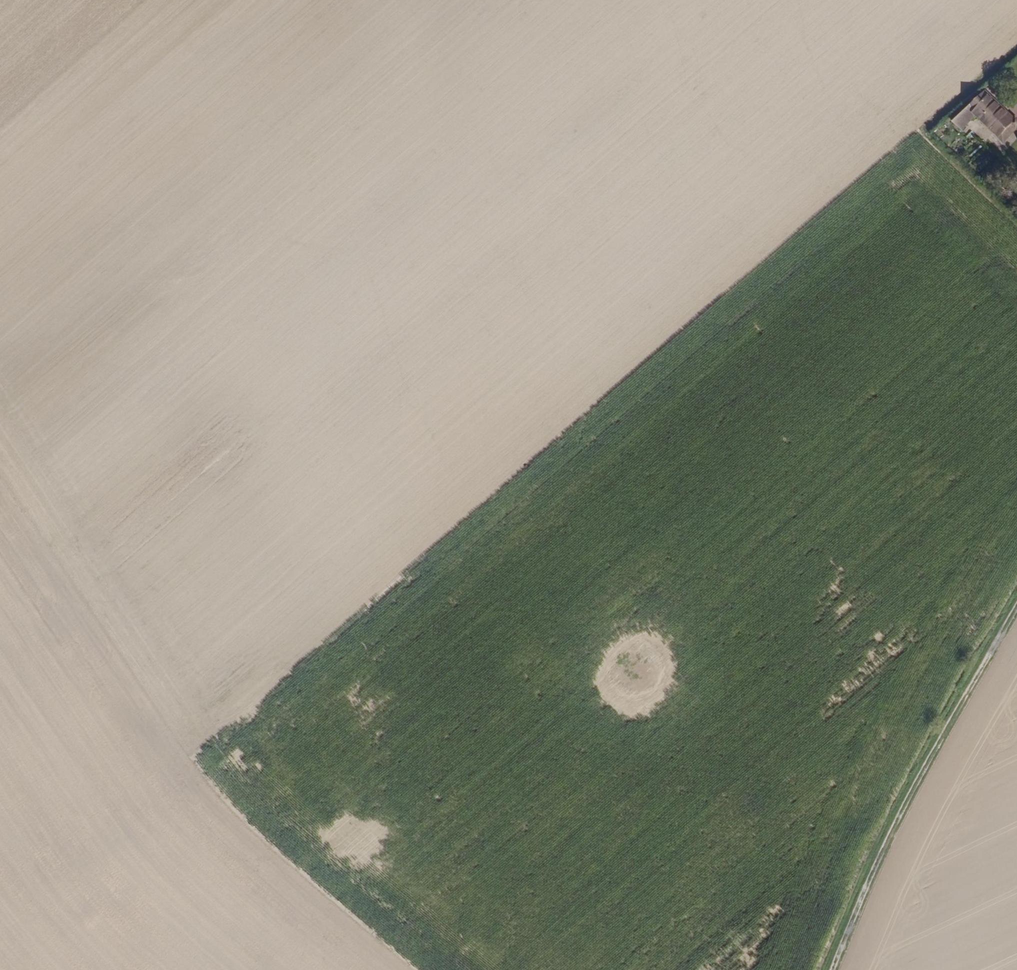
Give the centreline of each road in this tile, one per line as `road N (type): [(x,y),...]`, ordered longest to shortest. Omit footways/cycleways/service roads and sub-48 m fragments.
road 1 (track): [(1016,628),(923,766),(835,969)]

